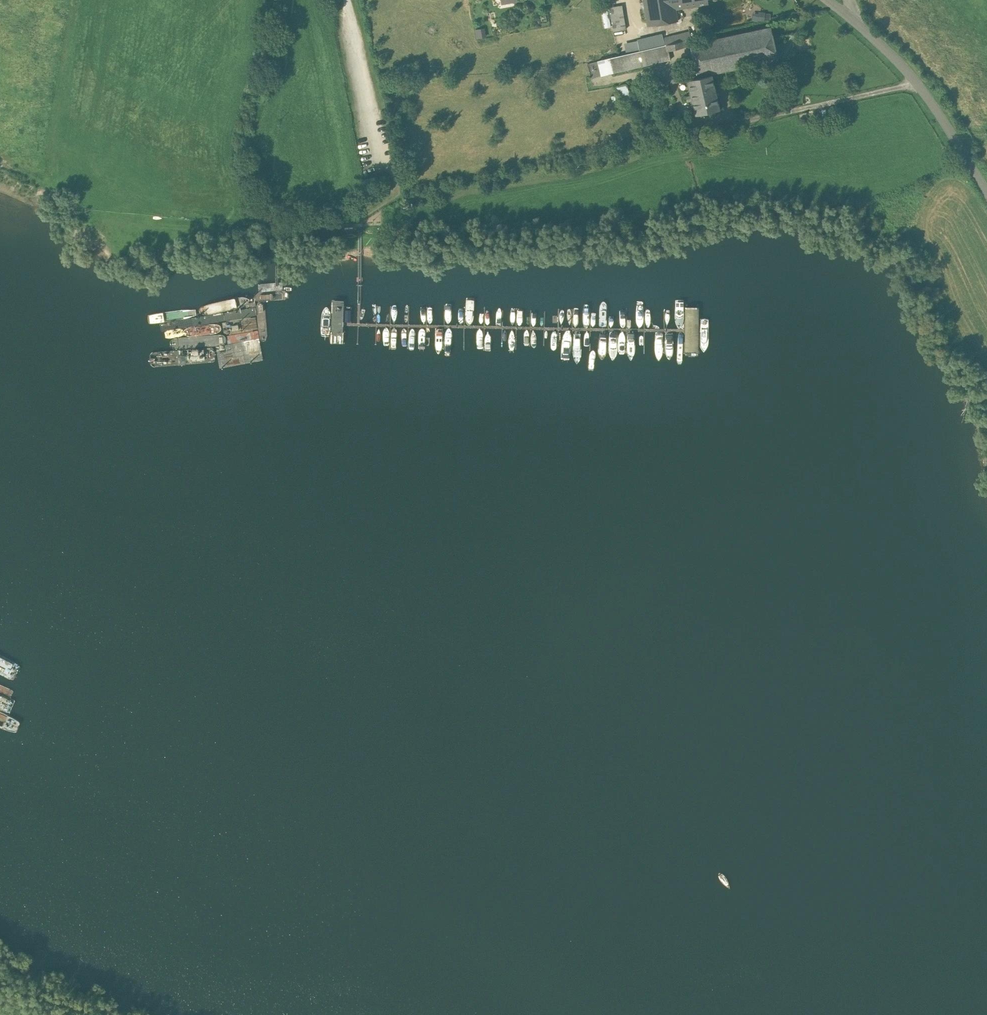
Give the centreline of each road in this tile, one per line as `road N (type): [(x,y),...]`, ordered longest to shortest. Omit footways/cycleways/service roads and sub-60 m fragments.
road 1 (unclassified): [(986,189),(919,80),(833,0)]

